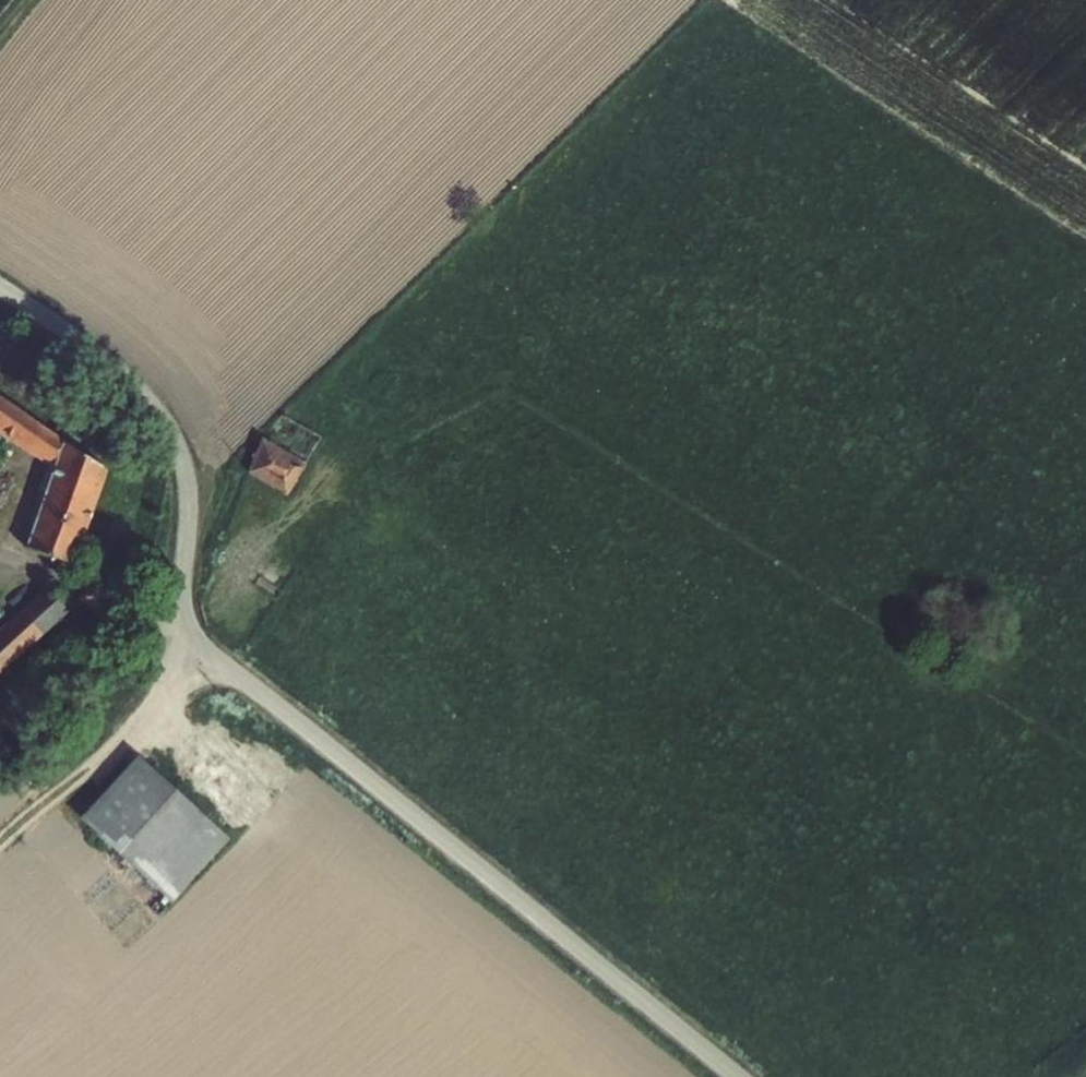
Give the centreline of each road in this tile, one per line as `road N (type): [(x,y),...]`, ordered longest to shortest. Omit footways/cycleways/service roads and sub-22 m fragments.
road 1 (residential): [(738,1076),(206,654),(182,610),(186,488),(163,418),(103,361),(0,289)]
road 2 (track): [(0,840),(150,720),(206,654)]

